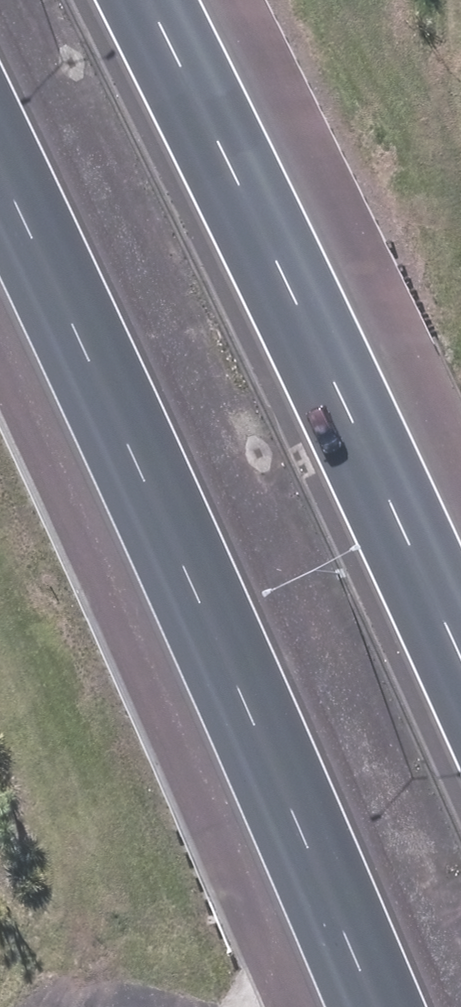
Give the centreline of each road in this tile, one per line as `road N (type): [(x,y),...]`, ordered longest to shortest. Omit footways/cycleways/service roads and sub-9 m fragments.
road 1 (motorway): [(370,1006),(249,717),(0,194)]
road 2 (motorway): [(112,0),(460,720)]

